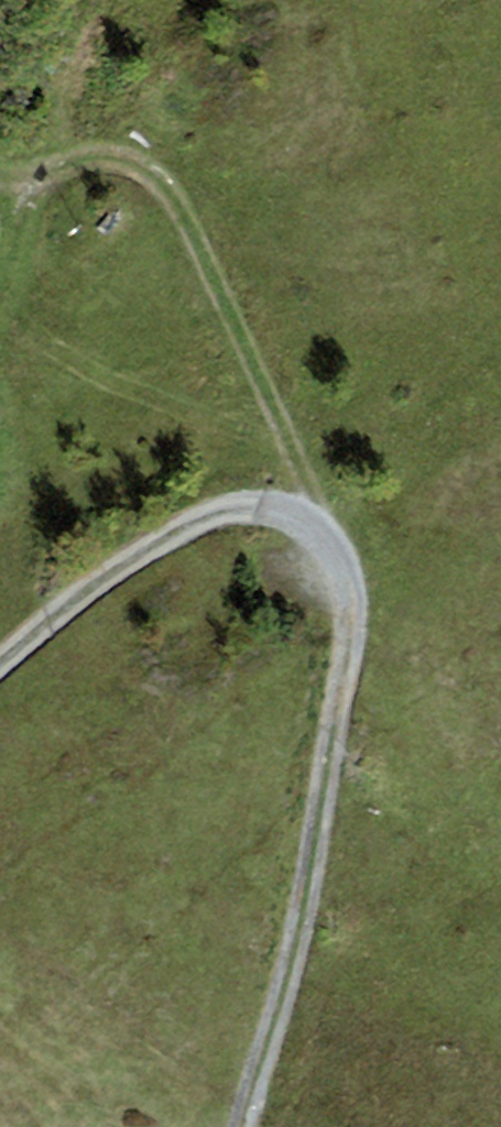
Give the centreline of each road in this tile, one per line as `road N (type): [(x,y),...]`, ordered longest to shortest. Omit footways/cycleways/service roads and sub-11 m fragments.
road 1 (track): [(245,1126),(304,912),(352,638),(350,586),(329,545),(299,517),(252,502),(176,529),(0,661)]
road 2 (track): [(0,173),(34,184),(72,163),(114,155),(177,201),(329,545)]

